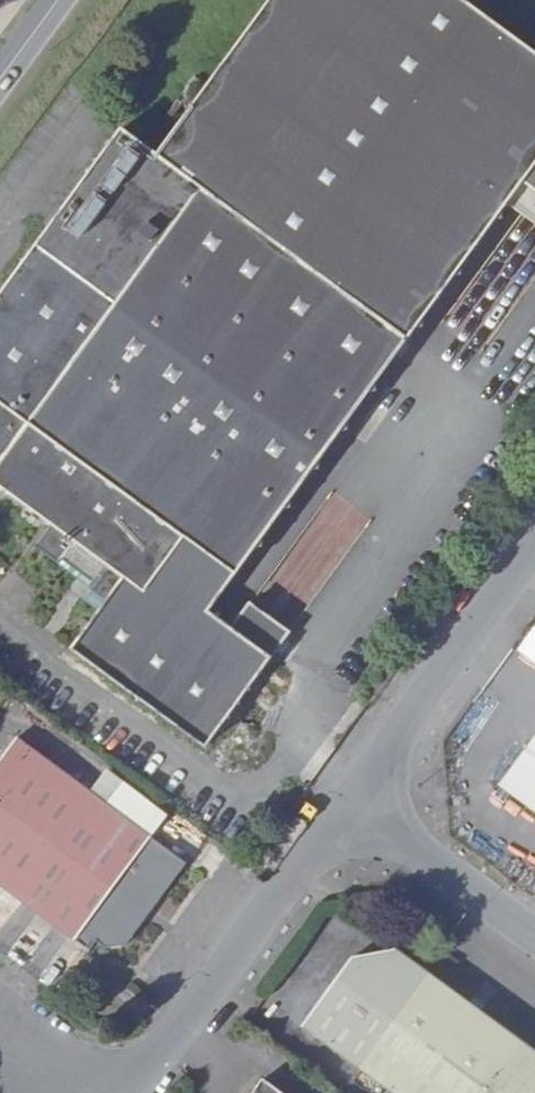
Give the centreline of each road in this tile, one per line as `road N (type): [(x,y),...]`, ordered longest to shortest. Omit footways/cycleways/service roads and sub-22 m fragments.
road 1 (unclassified): [(348,800),(115,1092)]
road 2 (unclassified): [(348,800),(534,544)]
road 3 (unclassified): [(534,936),(348,800)]

